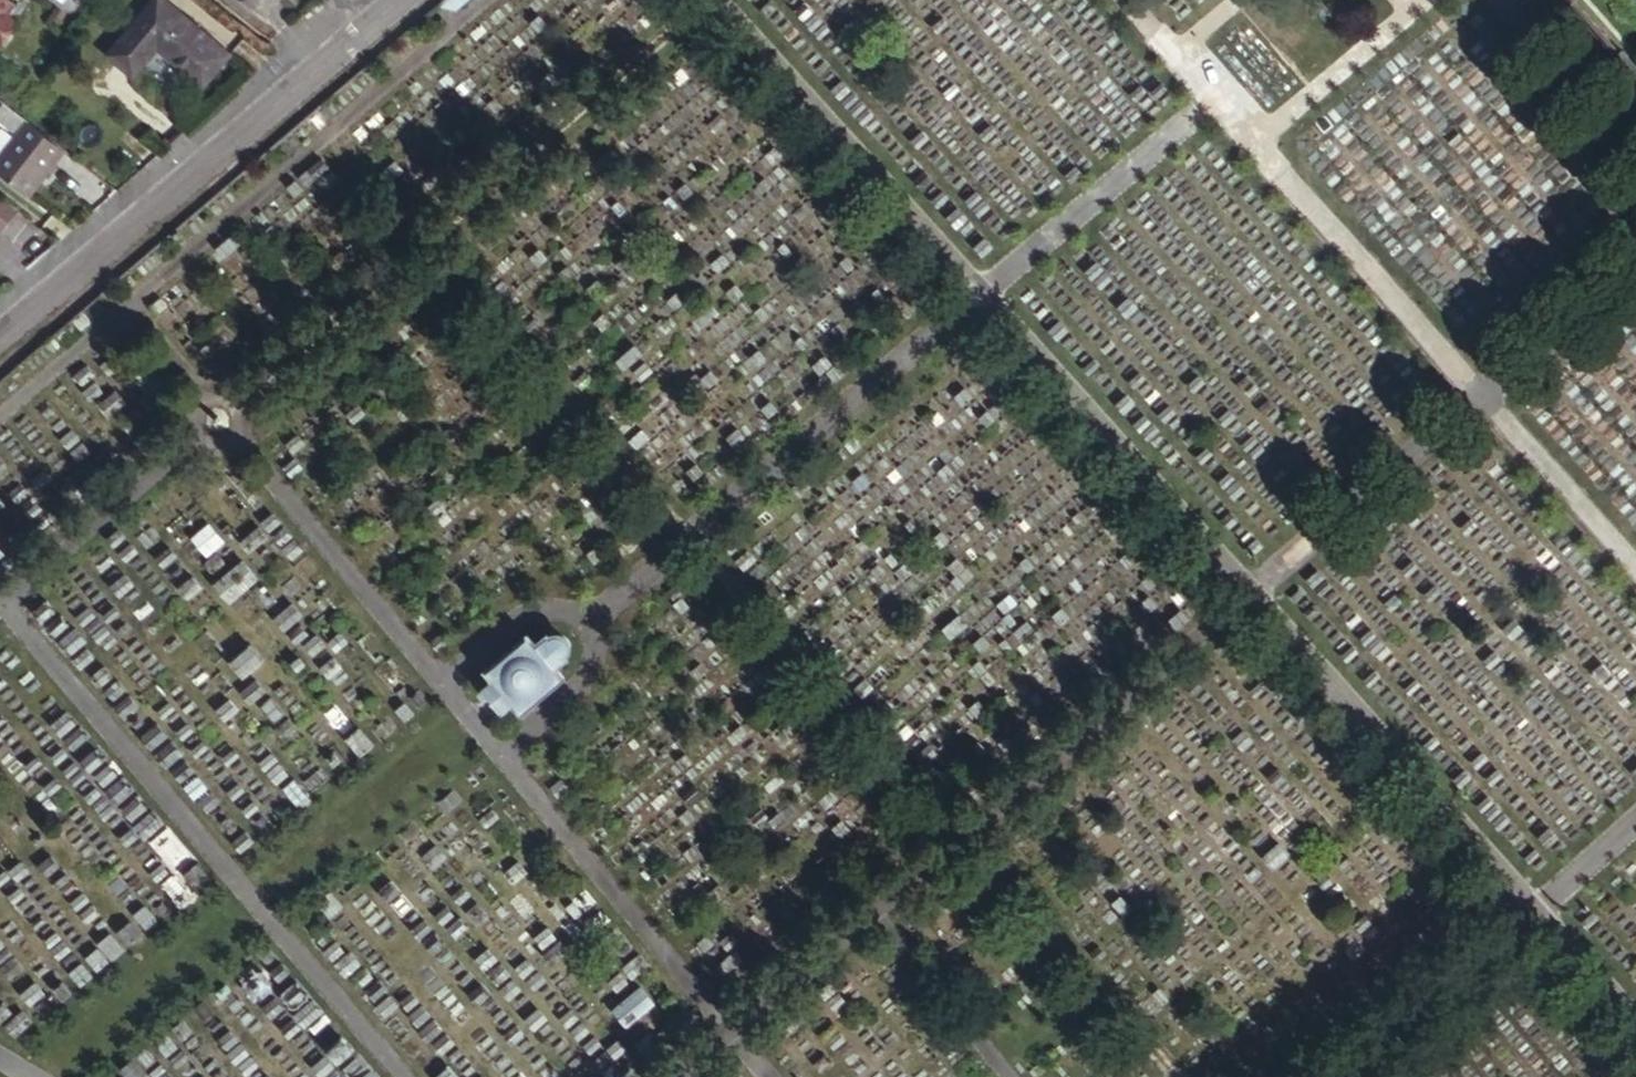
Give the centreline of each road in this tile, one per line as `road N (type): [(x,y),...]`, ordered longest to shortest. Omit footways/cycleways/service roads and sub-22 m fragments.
road 1 (residential): [(0,336),(396,0)]

